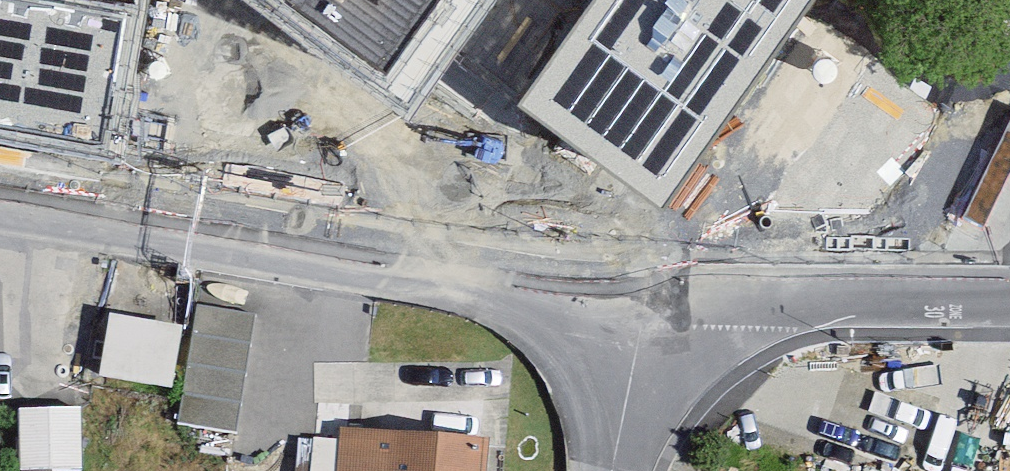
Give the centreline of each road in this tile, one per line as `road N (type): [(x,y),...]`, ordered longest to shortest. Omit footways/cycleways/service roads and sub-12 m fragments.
road 1 (residential): [(0,205),(477,288),(647,307)]
road 2 (residential): [(647,307),(1009,302)]
road 3 (residential): [(647,307),(610,470)]

